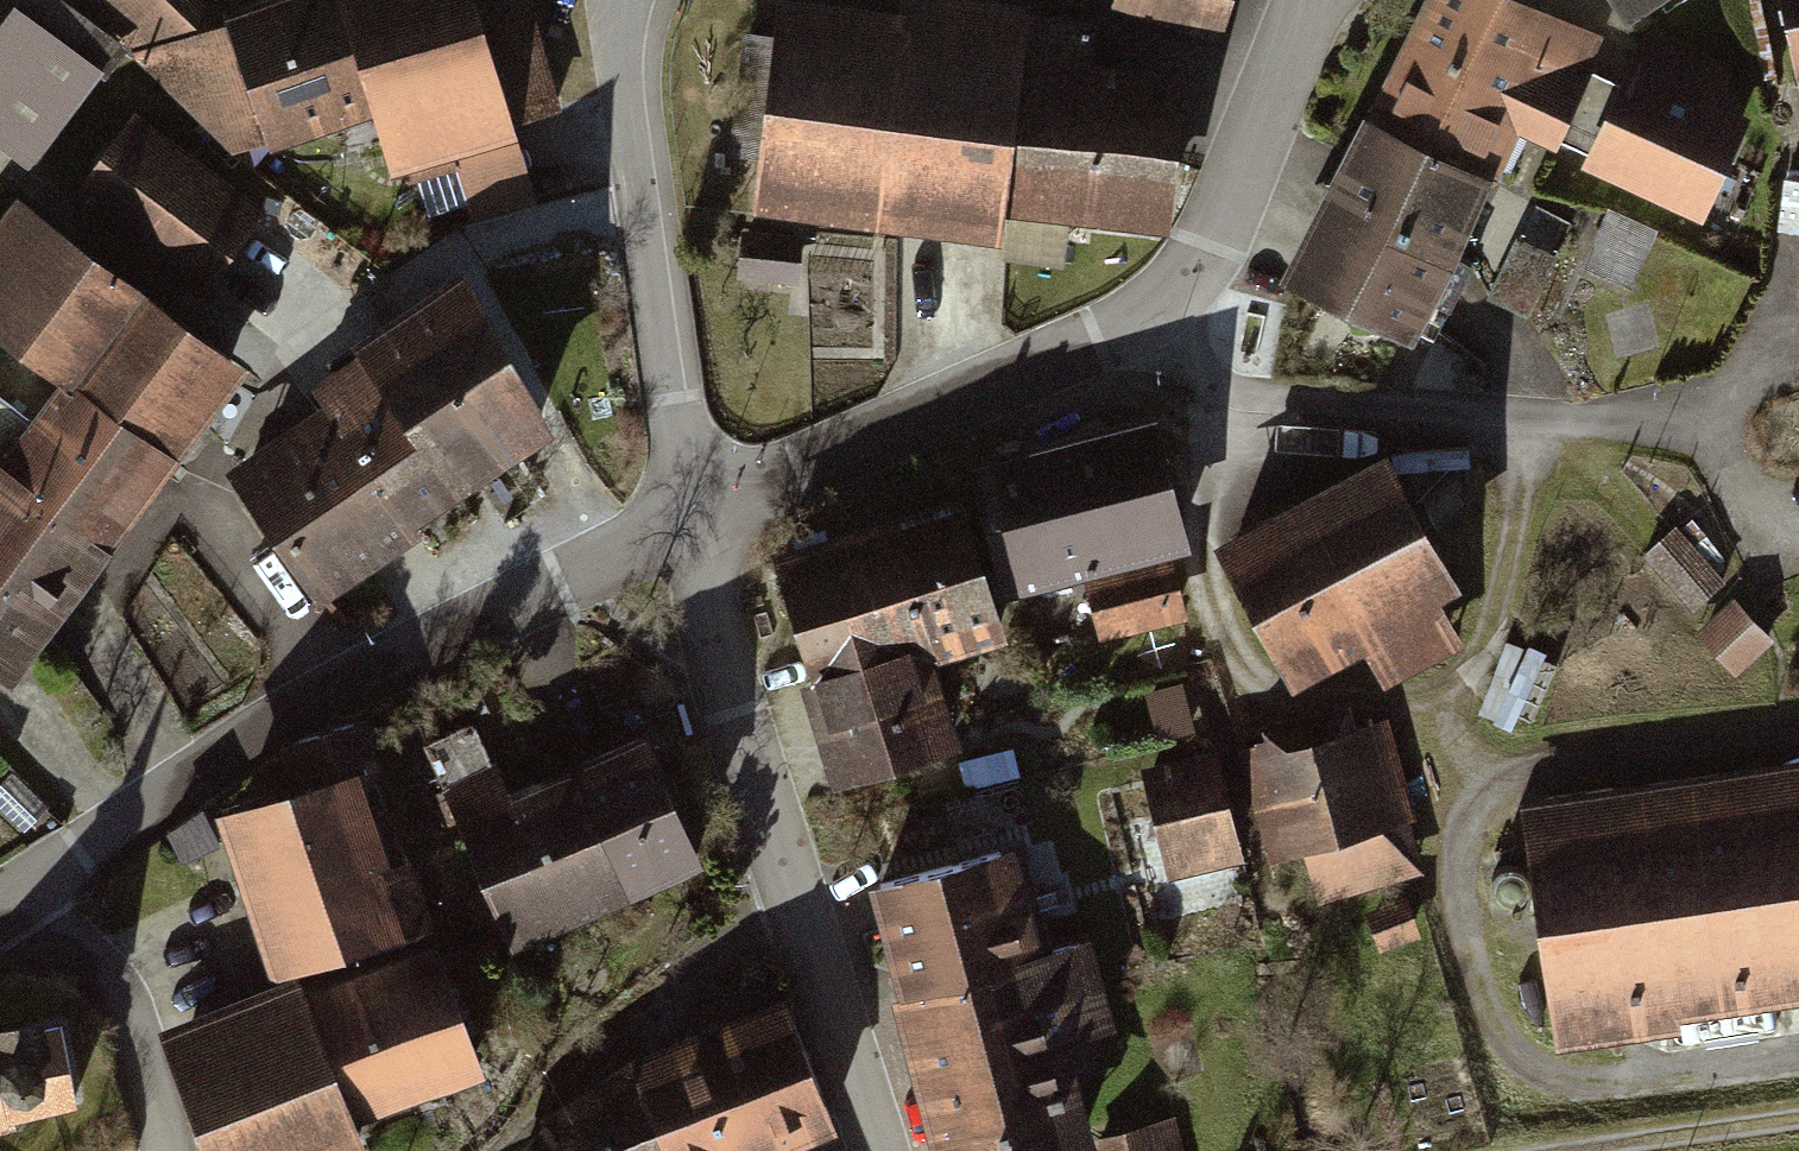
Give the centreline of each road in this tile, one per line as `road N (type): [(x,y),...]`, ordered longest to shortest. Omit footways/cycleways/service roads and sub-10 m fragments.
road 1 (residential): [(20,892),(264,735),(682,523)]
road 2 (residential): [(1136,322),(1246,398),(1707,425),(1789,312)]
road 3 (residential): [(872,1150),(682,523)]
road 4 (residential): [(682,523),(618,0)]
road 5 (residential): [(682,523),(1136,322)]
road 6 (residential): [(1136,322),(1186,284),(1215,237),(1306,0)]
road 7 (residential): [(167,1150),(121,998),(20,892)]
road 8 (track): [(1798,1117),(1548,1150)]

